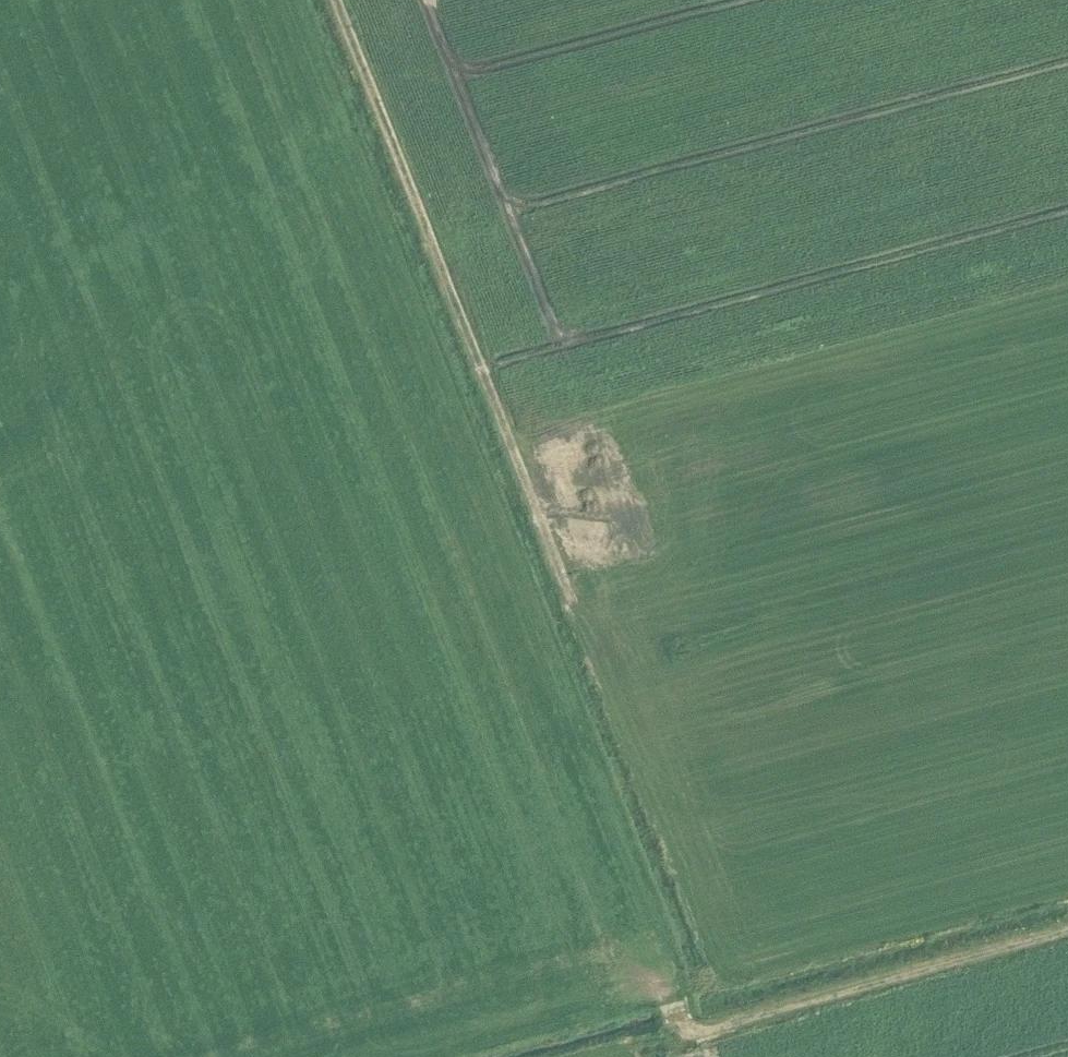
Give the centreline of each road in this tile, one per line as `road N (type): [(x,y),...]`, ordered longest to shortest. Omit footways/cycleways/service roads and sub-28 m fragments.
road 1 (track): [(335,0),(565,584)]

